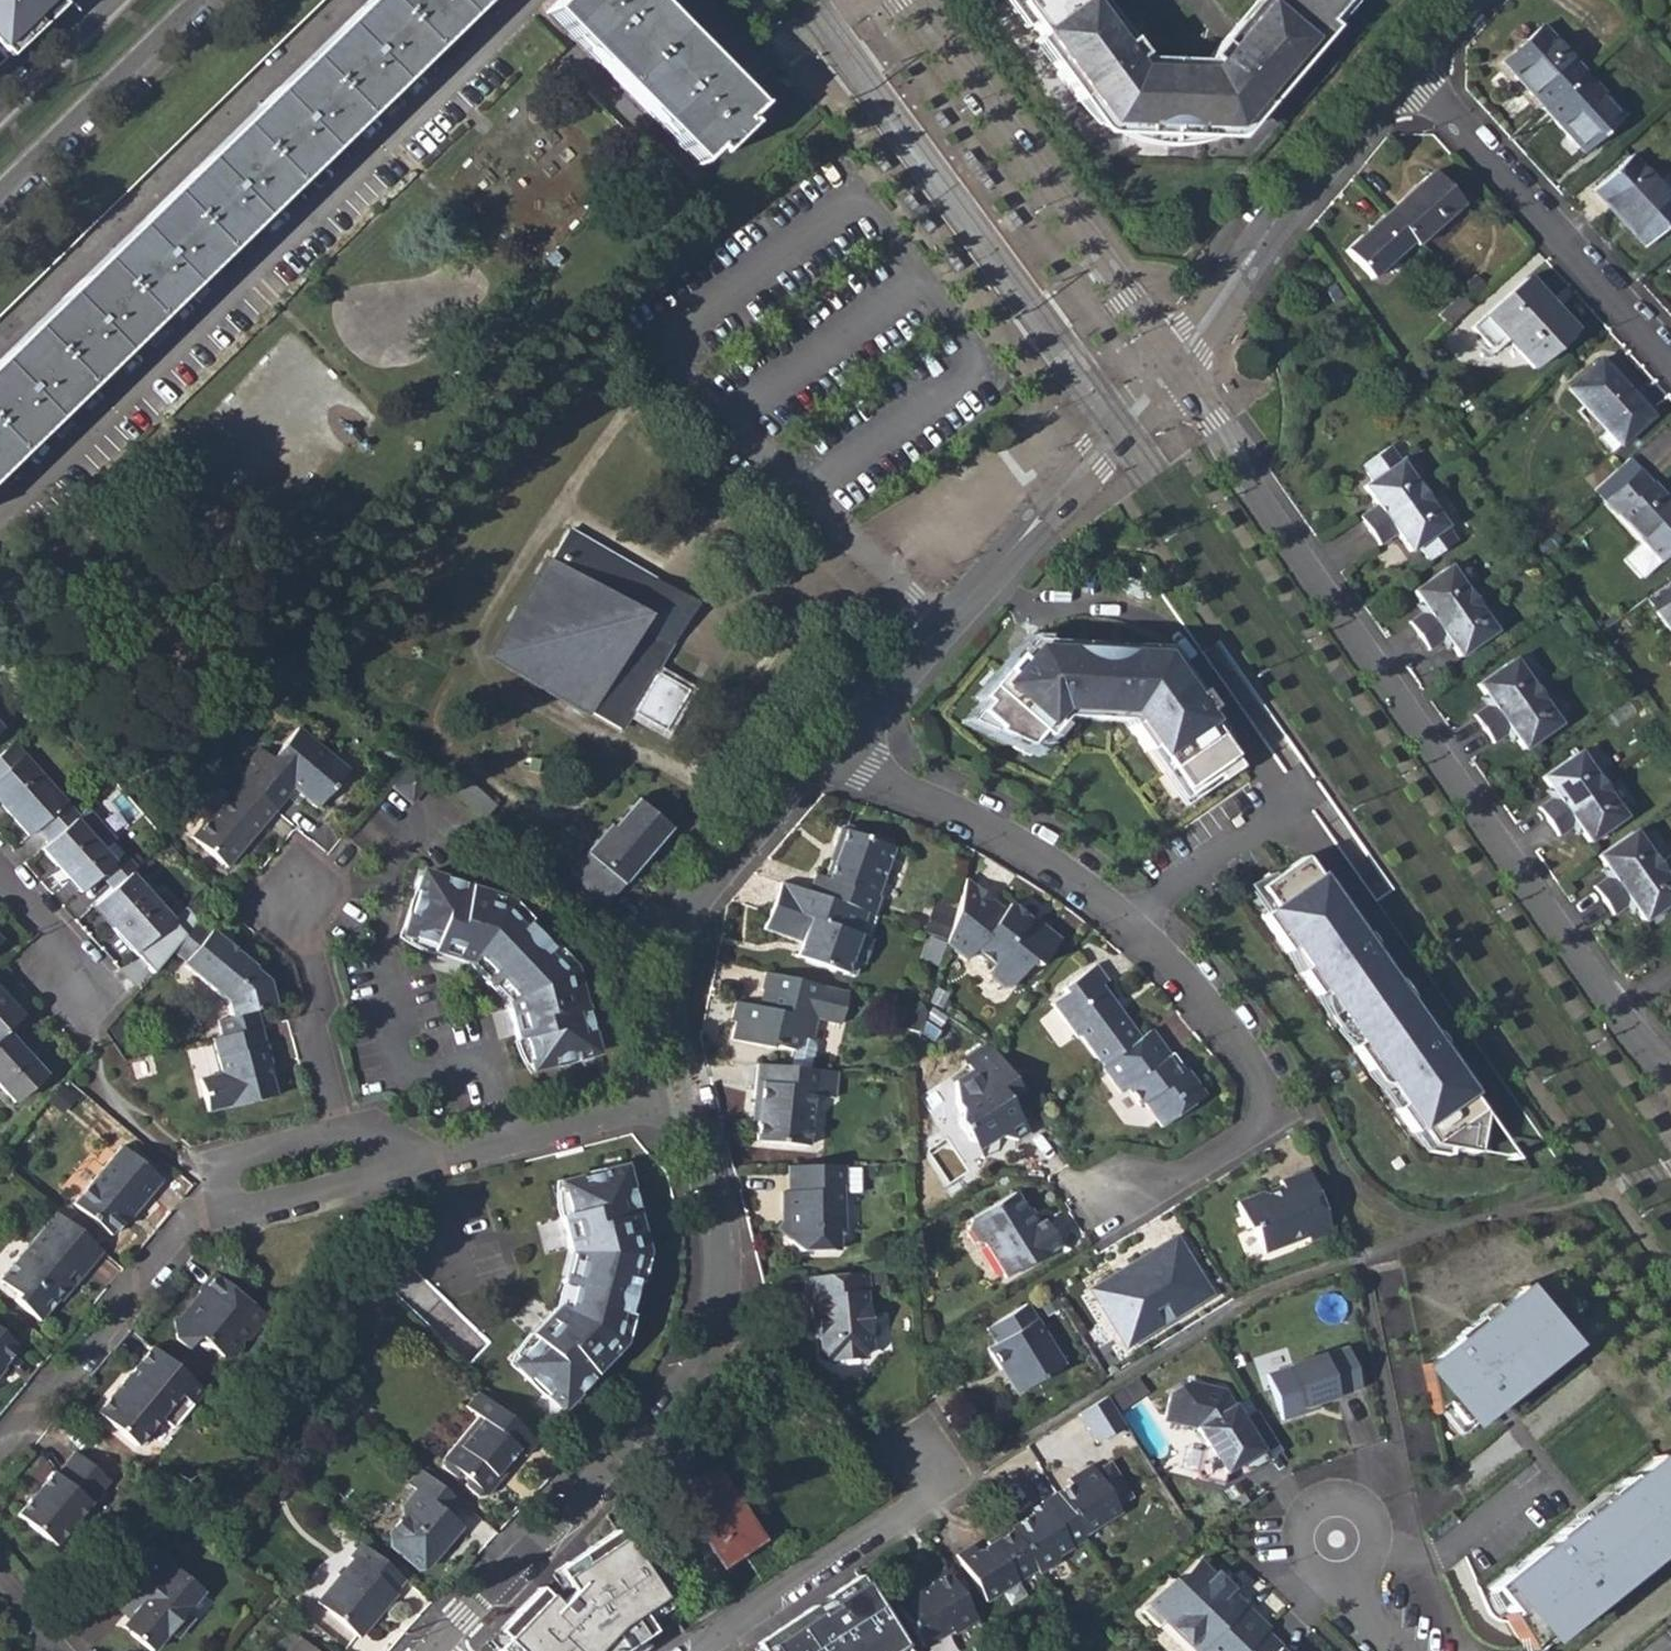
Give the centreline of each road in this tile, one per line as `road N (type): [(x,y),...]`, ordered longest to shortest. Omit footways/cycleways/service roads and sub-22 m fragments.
road 1 (residential): [(1616,1017),(1387,700),(1172,365)]
road 2 (residential): [(1109,1198),(1174,1183),(1253,1134),(1271,1107),(1258,1071),(1205,1004),(1123,925),(1020,846),(817,750)]
road 3 (residential): [(519,0),(0,527)]
road 4 (residential): [(441,1642),(685,1376),(711,1298),(685,1100)]
road 5 (residential): [(817,750),(929,619),(1172,365)]
road 6 (residential): [(1172,365),(909,0)]
road 7 (residential): [(685,1100),(656,963),(708,880),(817,750)]
road 8 (residential): [(1670,357),(1410,64)]
road 9 (residential): [(1172,365),(1291,200),(1410,64)]
road 10 (residential): [(0,1446),(185,1231),(220,1218)]
road 11 (residential): [(942,1487),(696,1650)]
road 12 (residential): [(0,198),(203,0)]
road 13 (residential): [(416,1167),(685,1100)]
road 14 (residential): [(342,1134),(313,1026),(322,998),(303,886)]
road 15 (residential): [(851,0),(759,72),(685,0)]
road 16 (residential): [(220,1218),(416,1167)]
road 17 (residential): [(342,1134),(218,1163),(220,1218)]
road 18 (residential): [(1090,1439),(998,1493),(942,1487)]
road 19 (residential): [(114,0),(0,111)]
road 20 (residential): [(77,983),(51,931),(0,874)]
road 21 (residential): [(1332,1538),(1369,1626),(1395,1650)]

